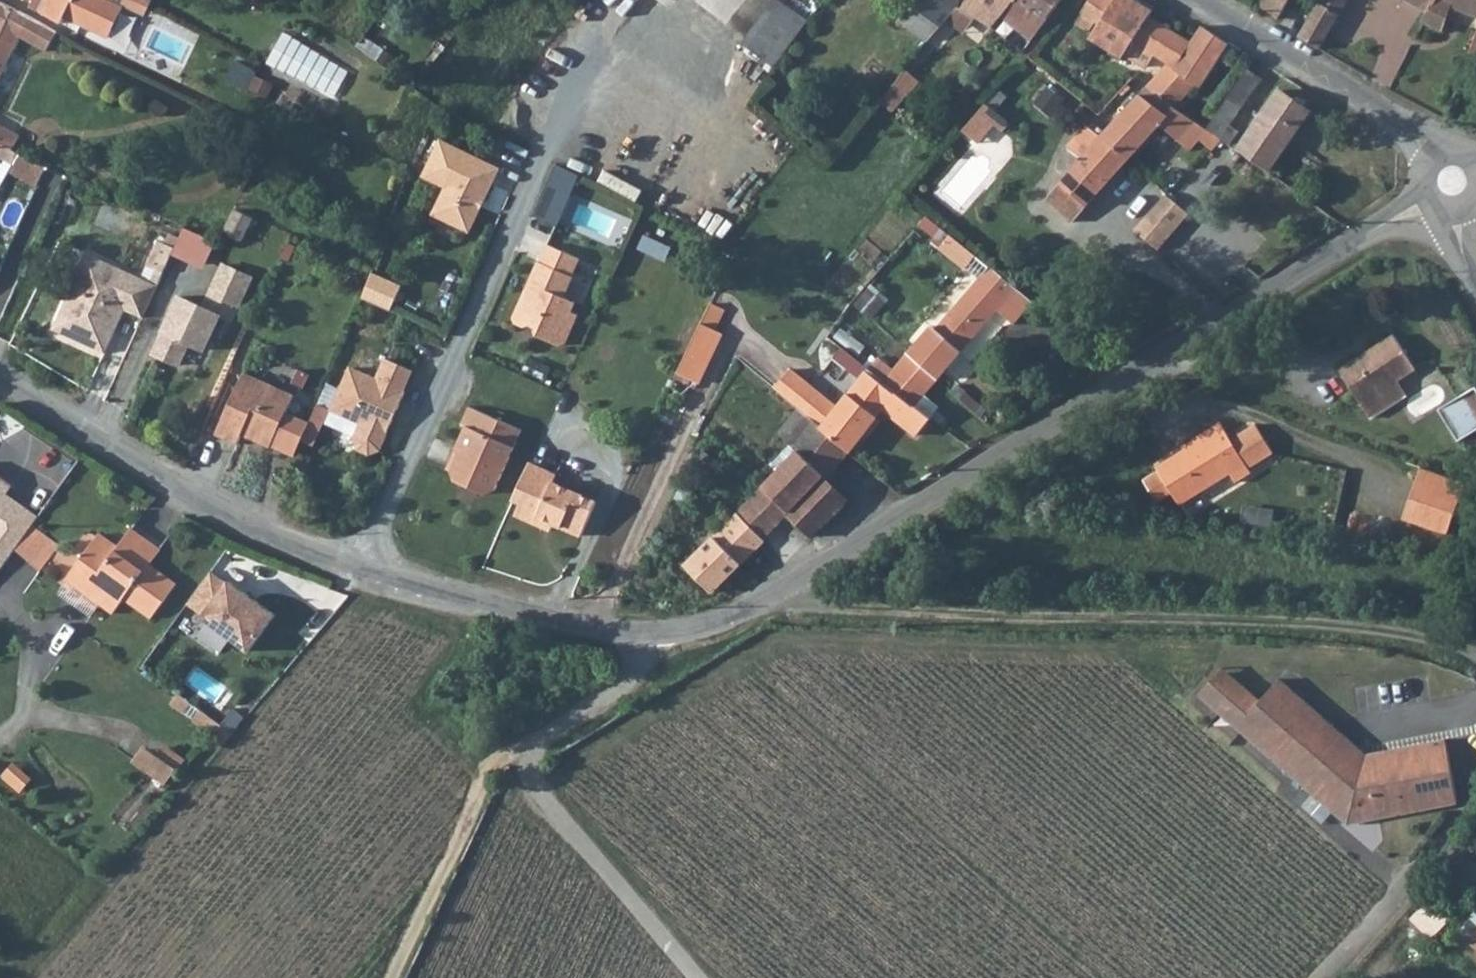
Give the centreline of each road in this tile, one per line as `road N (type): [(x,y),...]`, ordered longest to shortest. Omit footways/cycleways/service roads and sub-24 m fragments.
road 1 (residential): [(1435,201),(767,602),(689,632),(653,634)]
road 2 (residential): [(653,634),(615,631),(357,566),(251,525),(0,379)]
road 3 (track): [(1475,658),(1383,629),(916,615),(775,597)]
road 4 (residential): [(697,977),(544,799),(531,770),(529,738),(621,681),(653,634)]
road 5 (residential): [(1475,703),(1456,720),(1461,809),(1394,904),(1319,977)]
road 6 (residential): [(1195,0),(1443,157)]
road 7 (track): [(393,977),(499,755),(529,738)]

